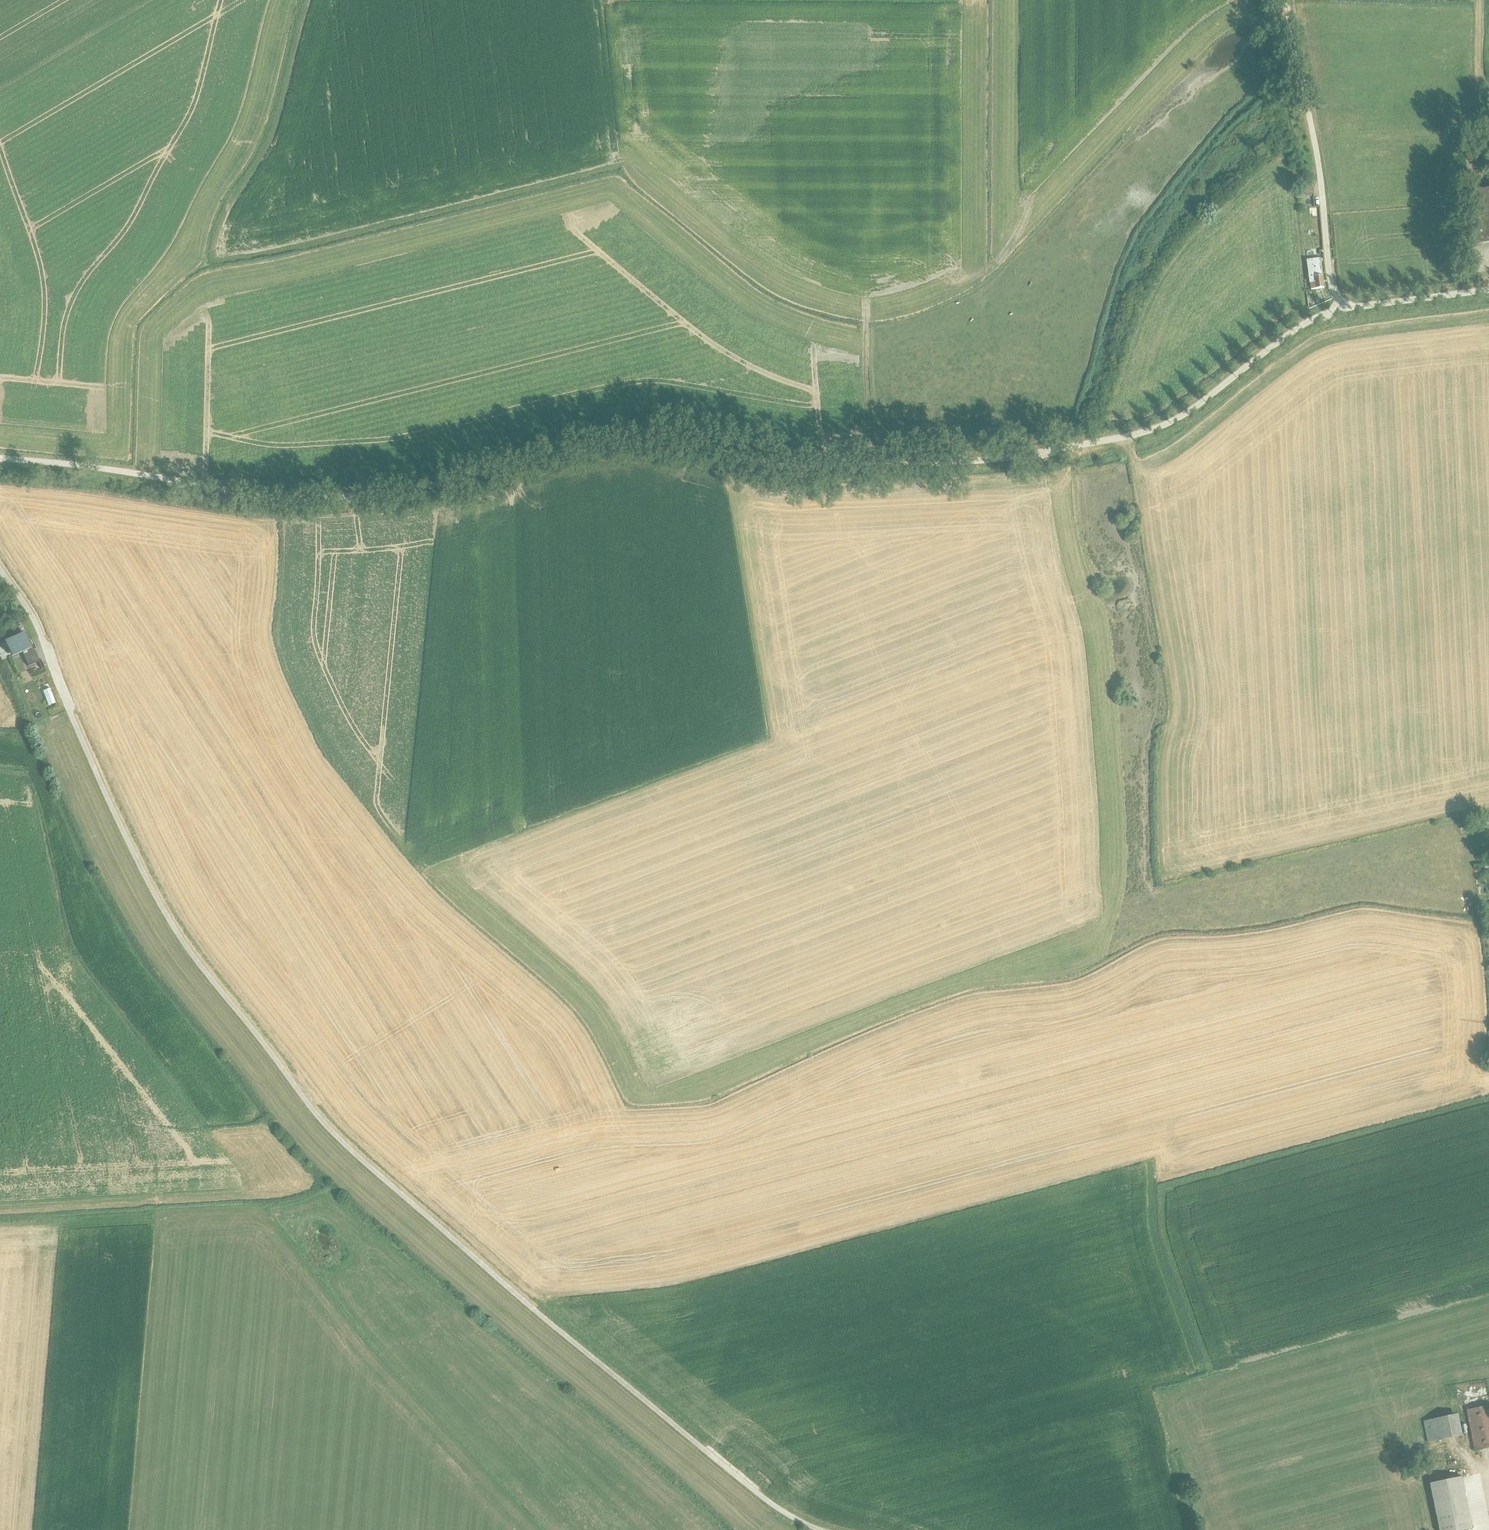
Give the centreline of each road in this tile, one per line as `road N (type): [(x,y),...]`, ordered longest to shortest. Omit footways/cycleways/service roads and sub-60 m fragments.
road 1 (unclassified): [(1341,309),(1297,329),(1167,424),(1002,458),(801,468),(623,441),(408,490),(285,499),(0,458)]
road 2 (unclassified): [(820,1529),(764,1498),(551,1323),(317,1115),(168,917),(112,808),(35,621),(0,569)]
road 3 (track): [(874,455),(866,317),(943,298),(1002,258),(1002,0)]
road 4 (track): [(1079,445),(1073,512),(1106,627),(1120,808),(1113,917)]
road 5 (track): [(1002,258),(1215,32),(1245,18),(1290,18)]
road 6 (unclassified): [(1341,309),(1286,0)]
road 7 (track): [(979,277),(981,0)]
road 8 (unclassified): [(1488,290),(1341,309)]

